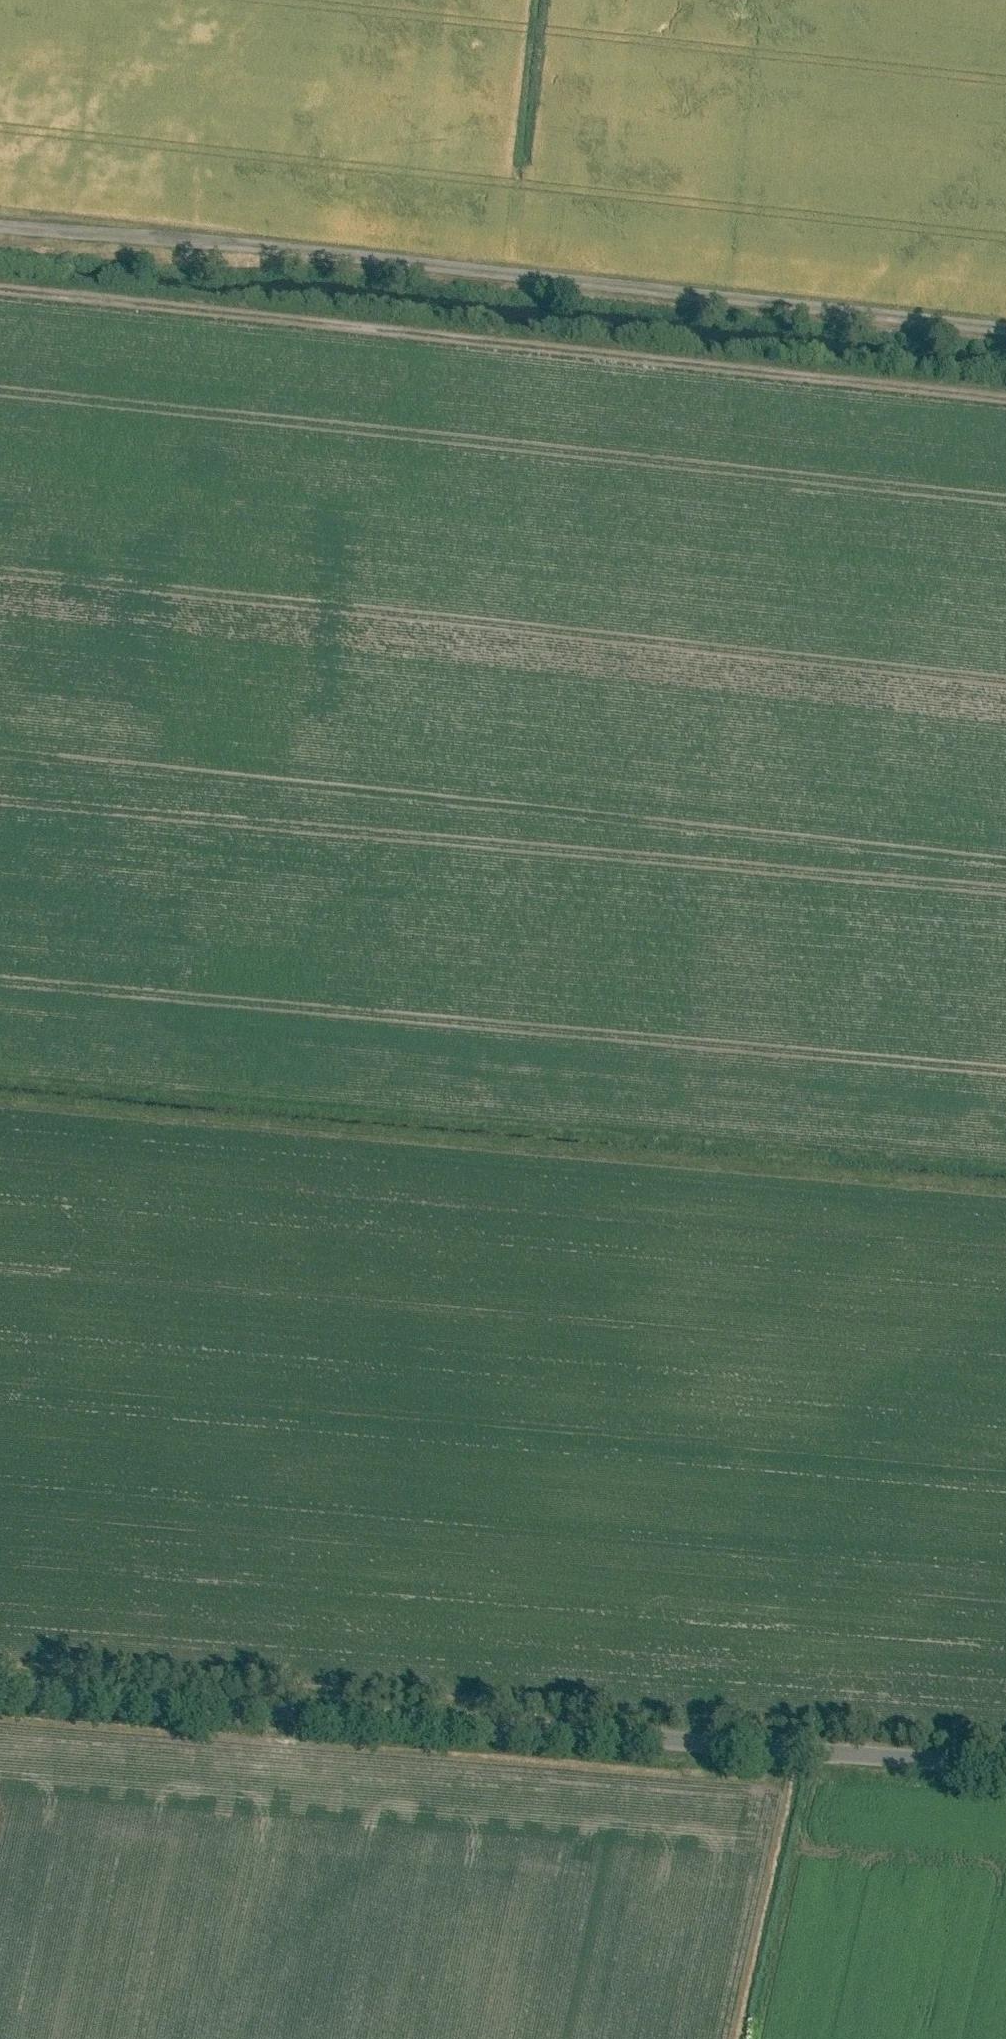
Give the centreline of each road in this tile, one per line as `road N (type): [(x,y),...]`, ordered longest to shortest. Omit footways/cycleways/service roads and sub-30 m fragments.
road 1 (unclassified): [(1005,1763),(0,1685)]

